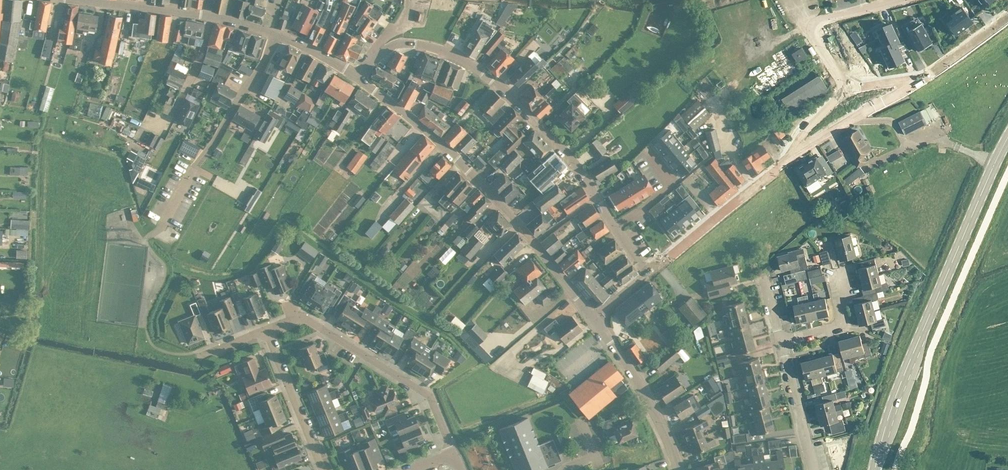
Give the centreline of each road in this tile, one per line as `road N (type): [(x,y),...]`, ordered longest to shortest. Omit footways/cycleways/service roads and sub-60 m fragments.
road 1 (secondary): [(875,469),(904,374),(1007,137)]
road 2 (residential): [(595,316),(474,173),(357,73)]
road 3 (residential): [(615,222),(579,168),(479,67),(413,40),(379,51)]
road 4 (residential): [(453,451),(431,397),(302,315),(266,328)]
road 5 (residential): [(144,239),(162,222),(276,31)]
road 6 (residential): [(647,270),(793,155)]
road 7 (residential): [(678,469),(662,421),(595,316)]
road 8 (residential): [(845,89),(813,28),(903,0)]
road 9 (residential): [(322,469),(266,328)]
road 10 (residential): [(793,155),(914,83)]
road 11 (residential): [(812,469),(780,341)]
road 12 (residential): [(210,12),(200,53),(164,125)]

